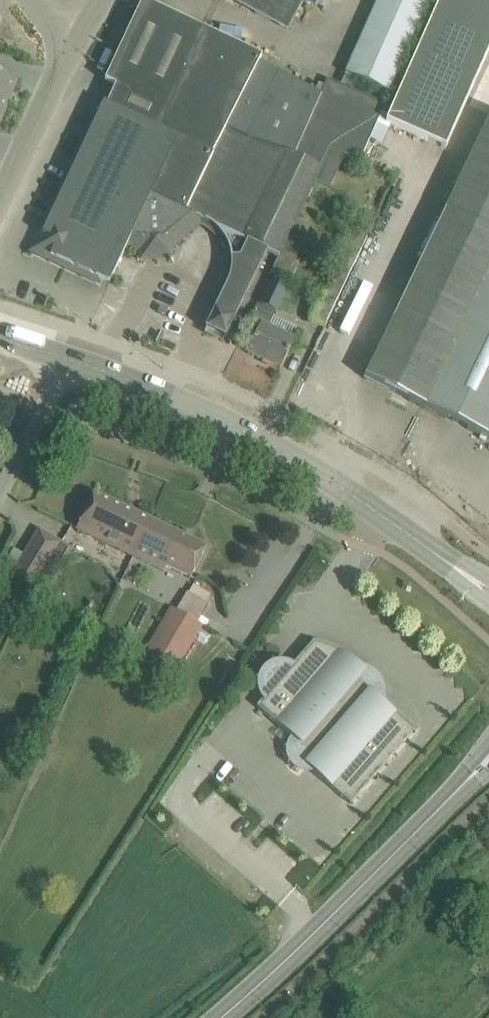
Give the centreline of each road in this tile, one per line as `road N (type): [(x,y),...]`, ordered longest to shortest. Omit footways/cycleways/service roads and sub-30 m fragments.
road 1 (tertiary): [(431,549),(265,441),(67,359)]
road 2 (tertiary): [(455,793),(222,1017)]
road 3 (unclassified): [(0,199),(72,45)]
road 4 (unclassified): [(0,493),(67,359)]

